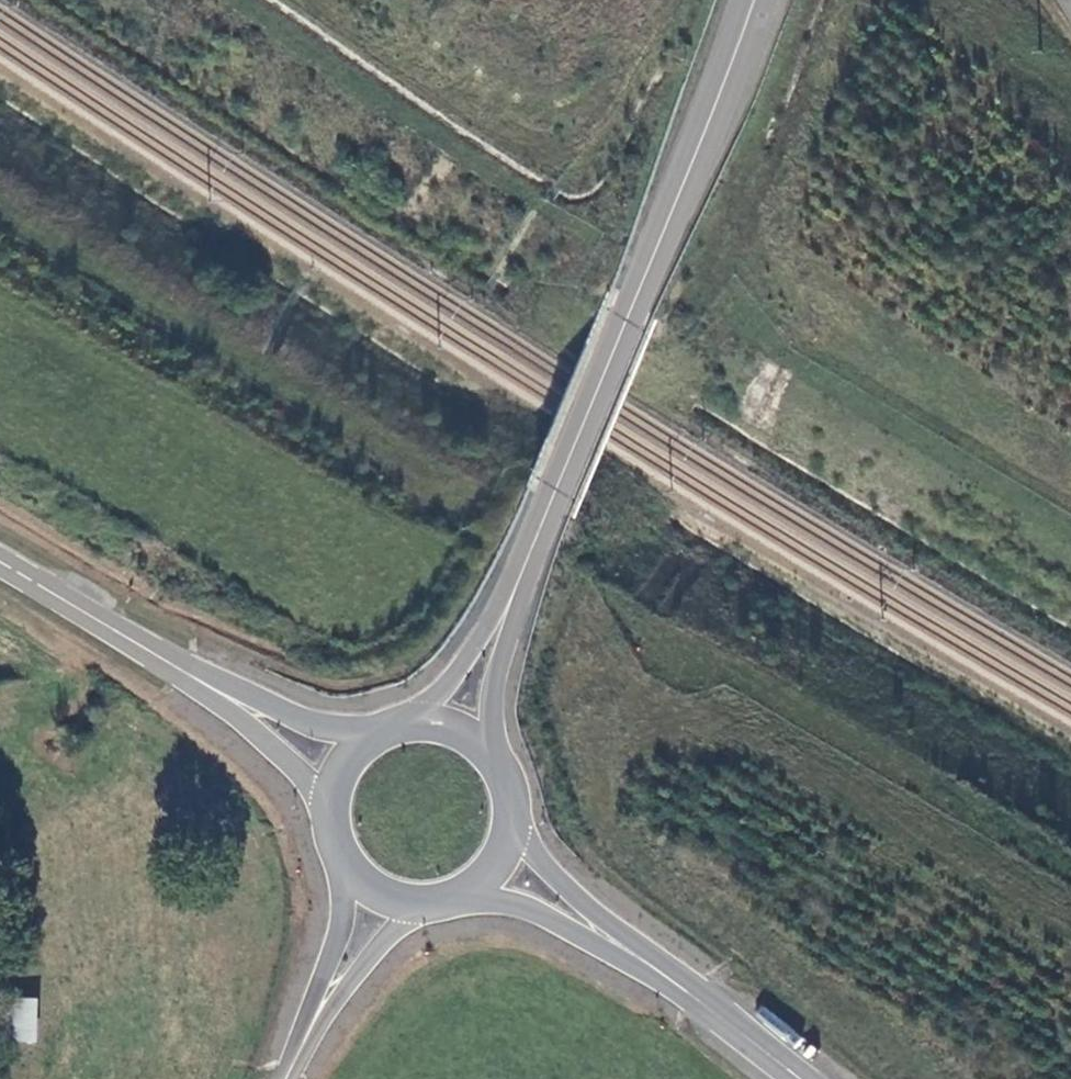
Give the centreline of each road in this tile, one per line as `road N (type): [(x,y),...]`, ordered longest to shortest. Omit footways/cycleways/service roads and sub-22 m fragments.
road 1 (track): [(0,219),(435,492)]
road 2 (track): [(1070,867),(715,662),(676,649)]
road 3 (track): [(1070,523),(731,314)]
road 4 (track): [(571,216),(254,0)]
road 5 (tertiary): [(756,0),(629,316)]
road 6 (tertiary): [(507,608),(629,316)]
road 7 (tertiary): [(211,687),(0,564)]
road 8 (tertiary): [(609,942),(801,1078)]
road 9 (tertiary): [(211,687),(316,785),(332,816)]
road 10 (tertiary): [(378,728),(329,726),(211,687)]
road 11 (tertiary): [(609,942),(525,840),(508,808)]
road 12 (tertiary): [(459,884),(609,942)]
road 13 (unclassified): [(325,1001),(353,985),(429,893)]
road 14 (tertiary): [(488,749),(507,608)]
road 15 (tertiary): [(507,608),(416,717)]
road 16 (unclassified): [(352,863),(325,1001)]

